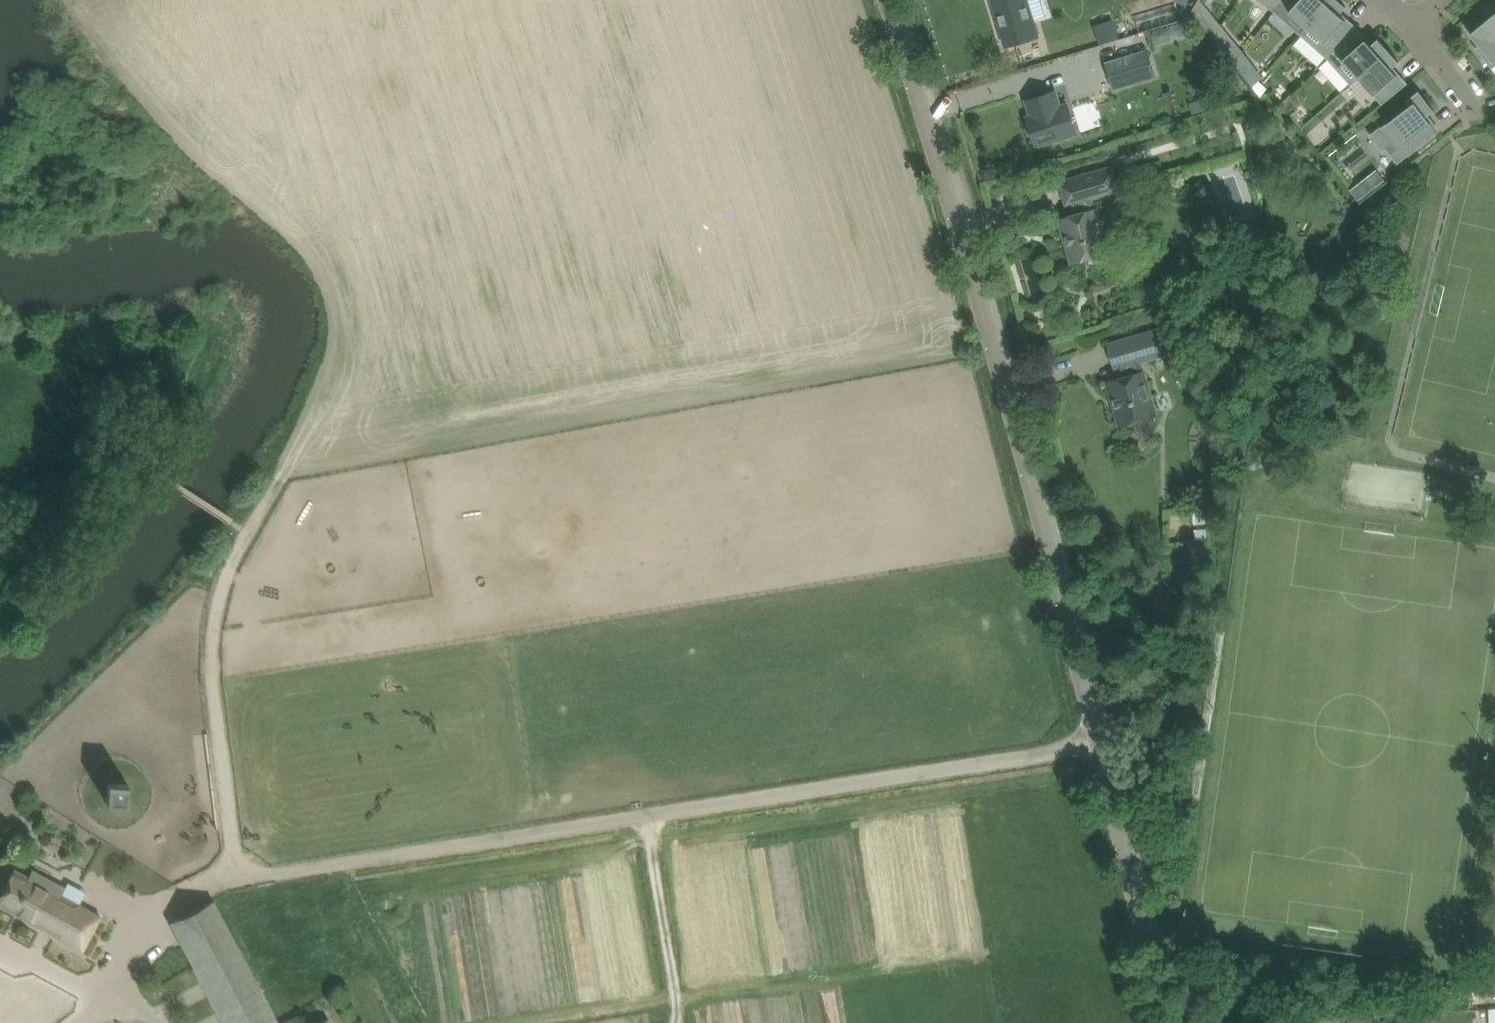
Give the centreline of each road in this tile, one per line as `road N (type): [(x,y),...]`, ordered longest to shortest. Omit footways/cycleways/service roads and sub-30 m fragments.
road 1 (tertiary): [(1167,1022),(1105,741),(888,0)]
road 2 (track): [(239,876),(1105,741)]
road 3 (track): [(250,532),(331,377),(335,278),(181,145),(122,78),(82,0)]
road 4 (track): [(239,876),(211,662),(218,594),(250,532)]
road 5 (track): [(0,637),(154,468)]
road 6 (track): [(107,991),(165,915),(239,876)]

